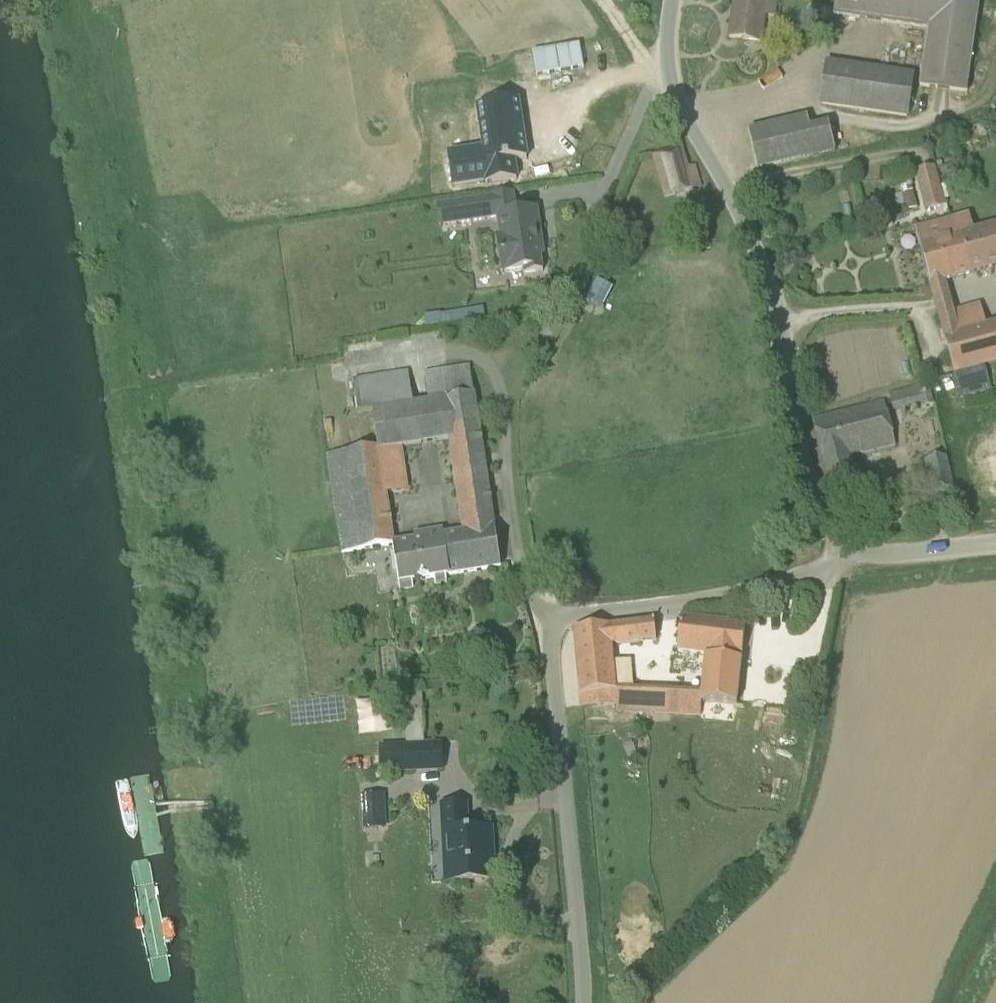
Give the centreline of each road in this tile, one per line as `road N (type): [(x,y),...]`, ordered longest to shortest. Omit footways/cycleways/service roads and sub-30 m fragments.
road 1 (unclassified): [(584,1002),(553,631),(563,618),(723,597),(824,567),(847,547)]
road 2 (unclassified): [(847,547),(831,533),(804,473),(767,283),(667,82),(672,0)]
road 3 (track): [(777,324),(919,311),(934,362)]
road 4 (unclassified): [(995,544),(876,555),(847,547)]

